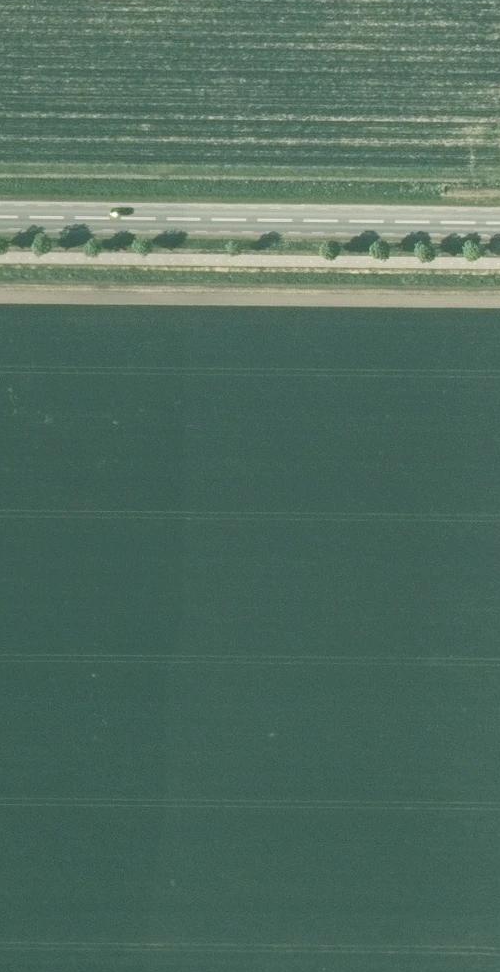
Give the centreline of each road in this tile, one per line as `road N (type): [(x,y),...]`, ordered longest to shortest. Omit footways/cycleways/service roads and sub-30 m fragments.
road 1 (secondary): [(499,224),(0,218)]

